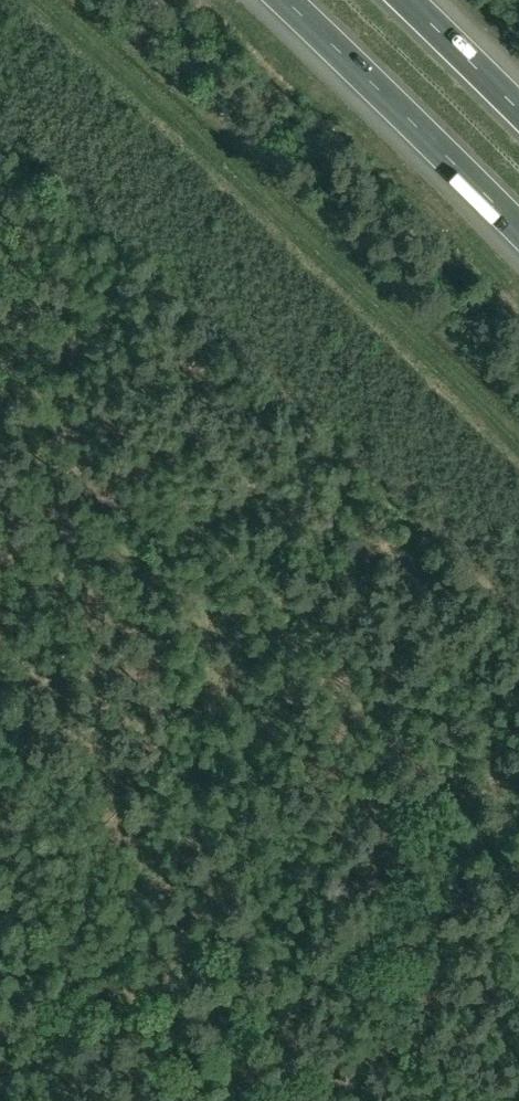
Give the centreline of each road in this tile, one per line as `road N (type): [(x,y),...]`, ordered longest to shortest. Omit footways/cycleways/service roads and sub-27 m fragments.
road 1 (motorway): [(280,0),(518,233)]
road 2 (motorway): [(518,109),(409,0)]

